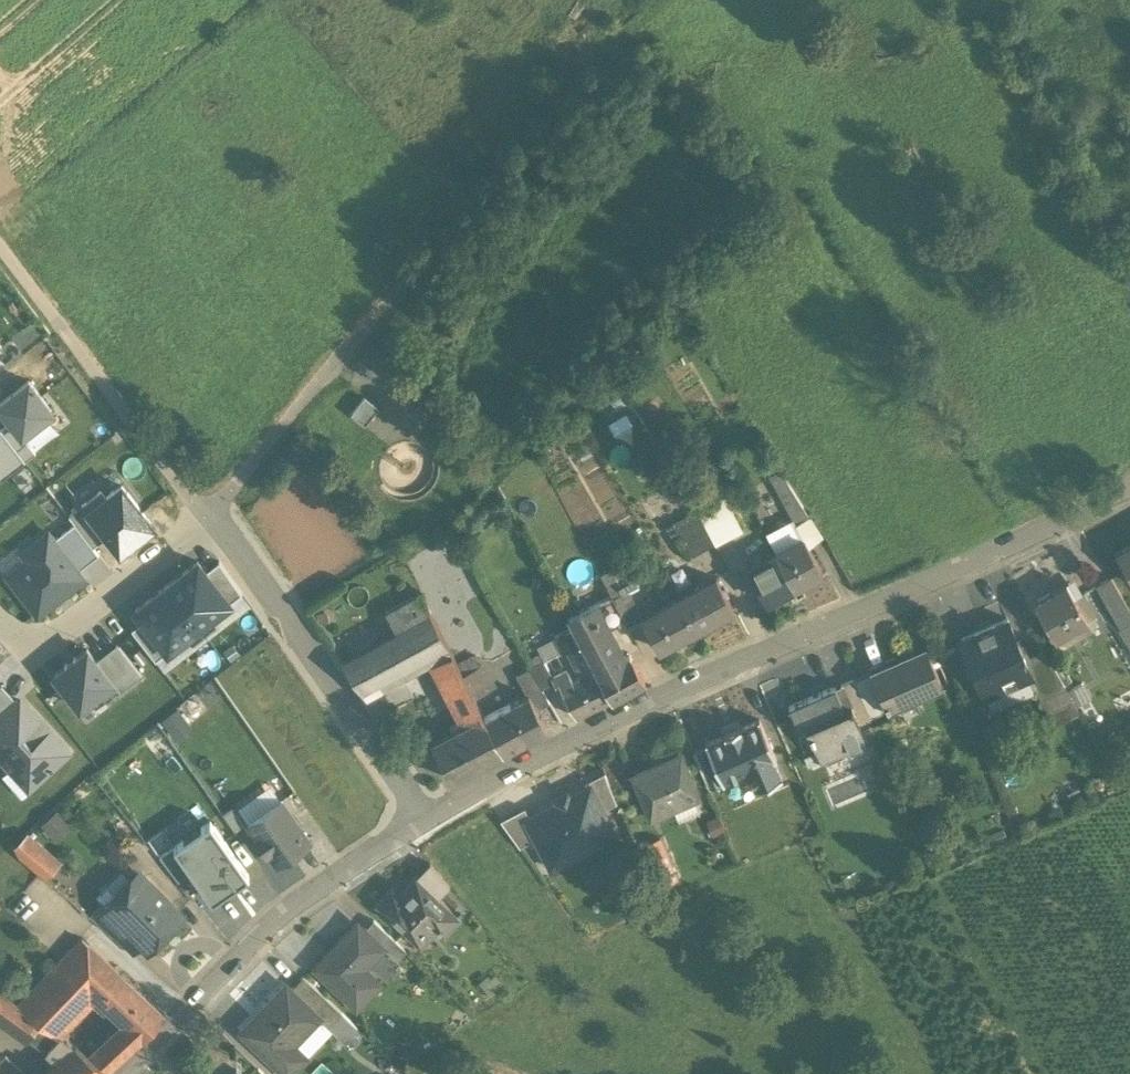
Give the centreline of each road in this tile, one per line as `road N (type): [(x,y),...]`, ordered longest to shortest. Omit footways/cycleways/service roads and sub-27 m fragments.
road 1 (track): [(624,39),(204,518),(0,244)]
road 2 (residential): [(426,827),(624,720),(866,618),(1129,491)]
road 3 (residential): [(132,1073),(273,933),(426,827)]
road 4 (residential): [(426,827),(204,518)]
road 5 (residential): [(204,518),(66,628),(33,637),(0,622)]
road 6 (track): [(555,119),(564,132),(518,251)]

